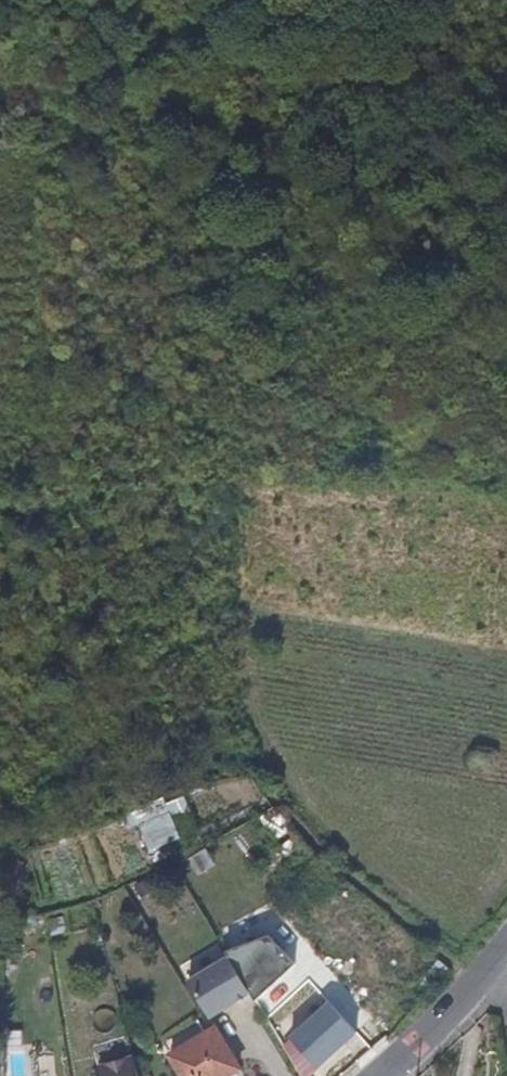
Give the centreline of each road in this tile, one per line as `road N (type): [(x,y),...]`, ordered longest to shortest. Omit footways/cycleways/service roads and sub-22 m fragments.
road 1 (residential): [(377,1075),(483,972)]

